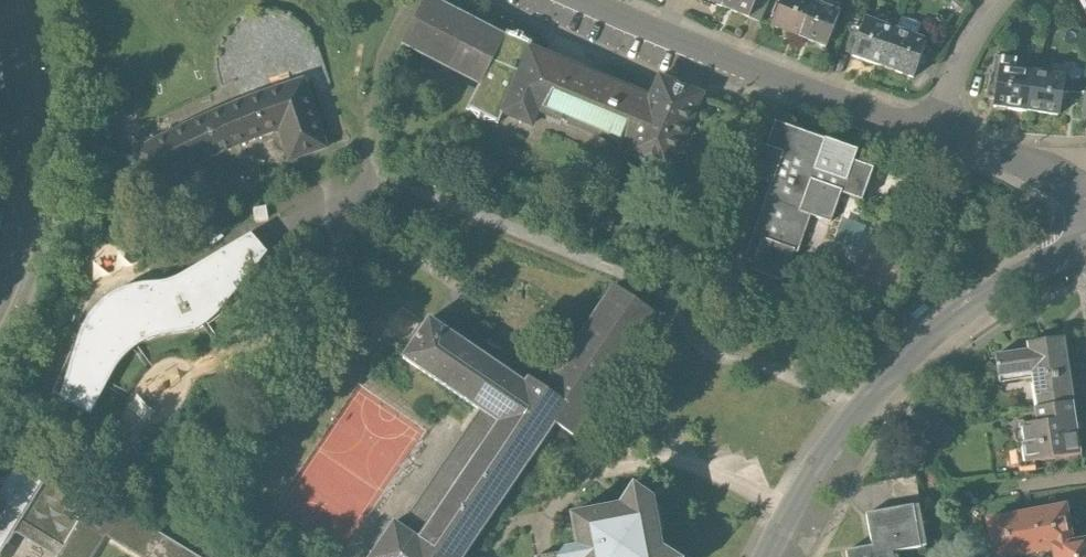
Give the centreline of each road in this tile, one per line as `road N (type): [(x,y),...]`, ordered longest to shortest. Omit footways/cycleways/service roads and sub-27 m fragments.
road 1 (residential): [(766,556),(829,447),(892,373),(960,313),(1085,233)]
road 2 (residential): [(936,128),(603,0)]
road 3 (secondary): [(0,285),(19,228),(25,152),(8,0)]
road 4 (residential): [(1001,0),(963,55),(936,128)]
road 5 (residential): [(1058,170),(936,128)]

